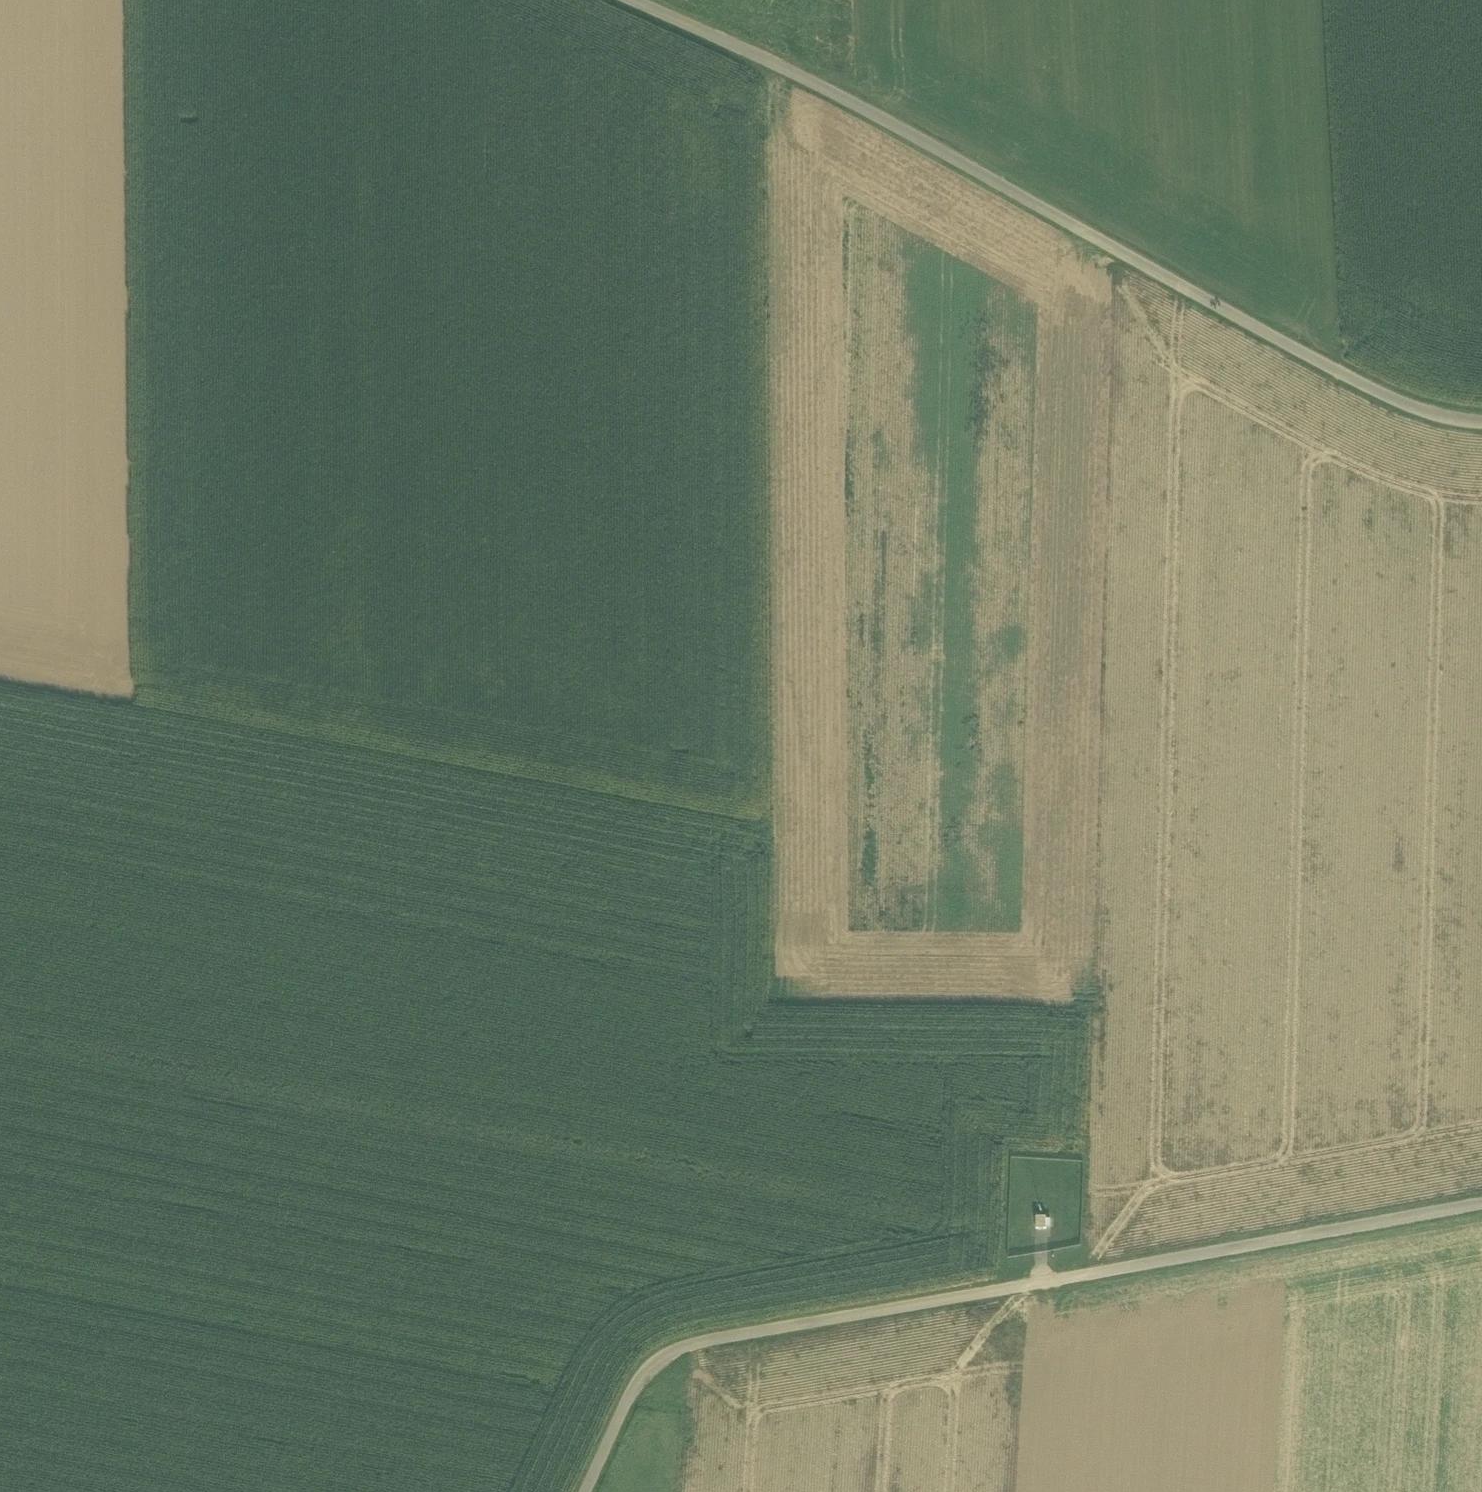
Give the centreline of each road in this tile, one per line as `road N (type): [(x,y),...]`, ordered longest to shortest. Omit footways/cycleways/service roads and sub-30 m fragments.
road 1 (unclassified): [(579,1491),(640,1357),(1481,1202)]
road 2 (unclassified): [(620,0),(805,77),(1419,412),(1481,423)]

